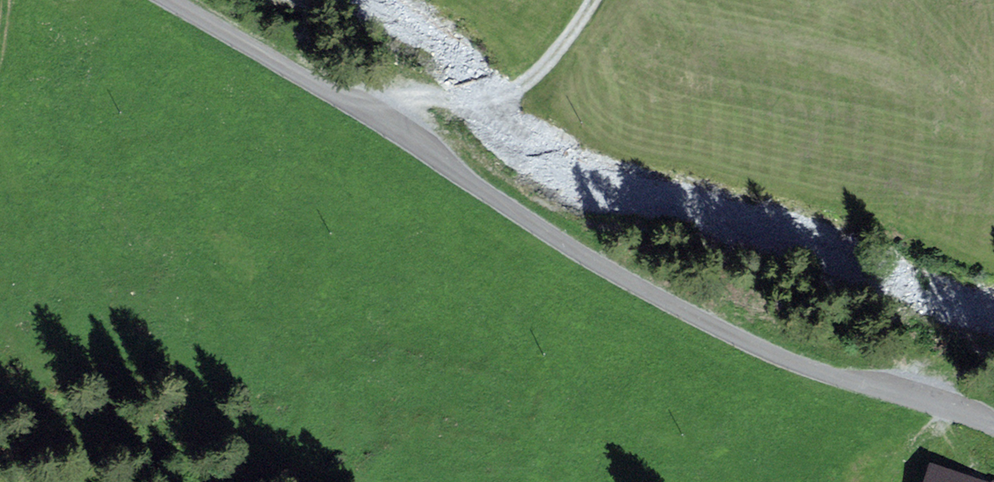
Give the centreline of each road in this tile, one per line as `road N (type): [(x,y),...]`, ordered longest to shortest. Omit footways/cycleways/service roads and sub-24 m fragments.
road 1 (tertiary): [(160,0),(381,120),(680,316),(993,437)]
road 2 (track): [(593,0),(529,81),(415,101),(381,120)]

